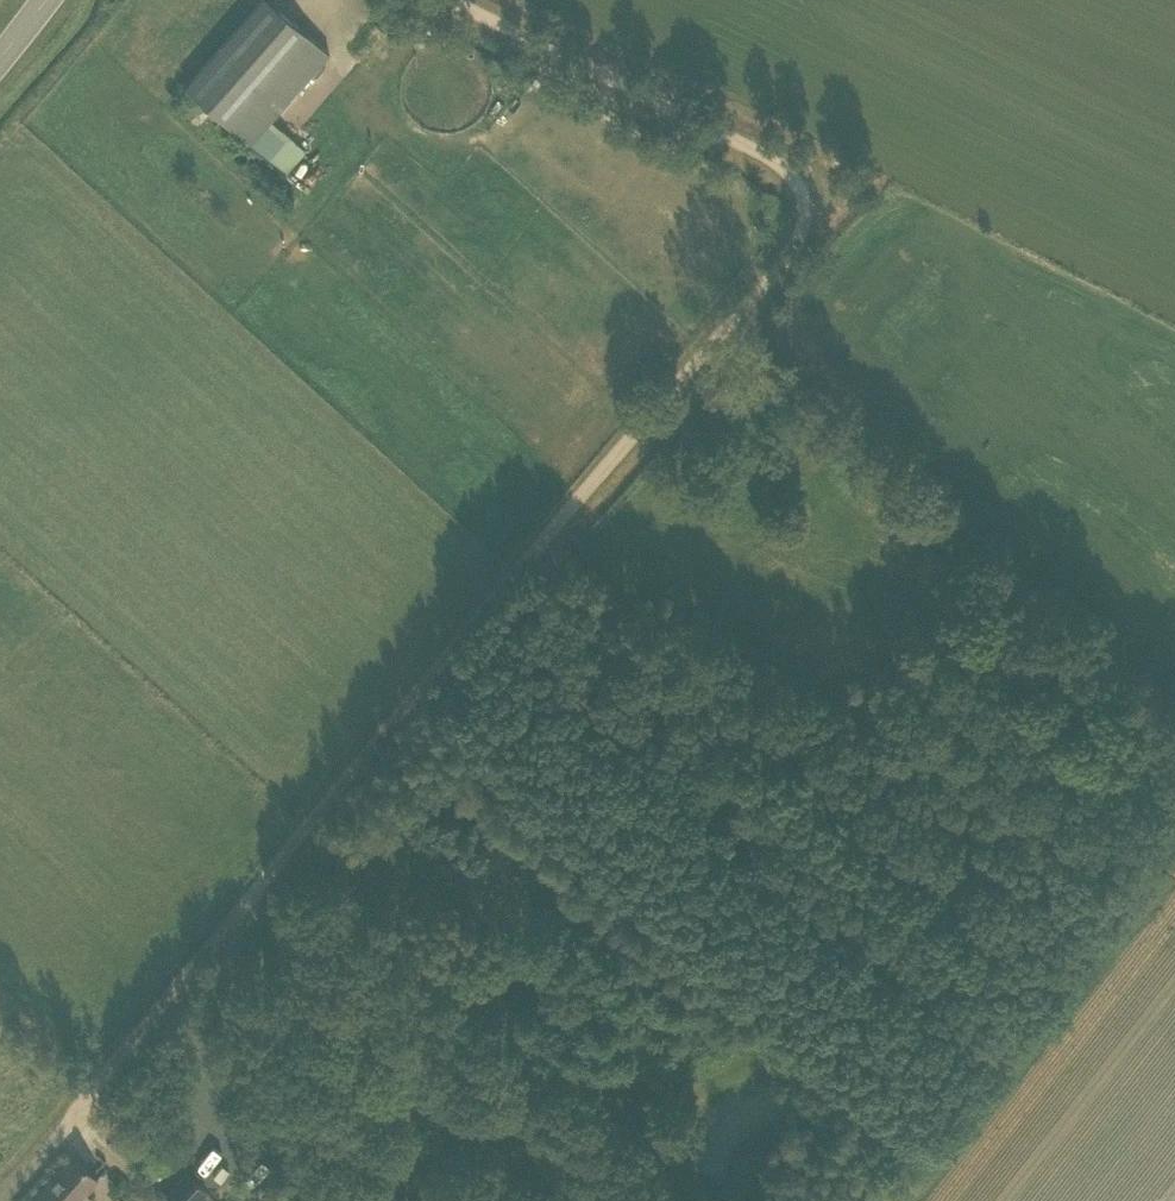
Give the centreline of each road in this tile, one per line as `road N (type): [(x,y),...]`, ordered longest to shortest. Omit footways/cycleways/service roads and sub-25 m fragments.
road 1 (track): [(458,0),(795,170),(811,211),(810,241),(90,1115)]

